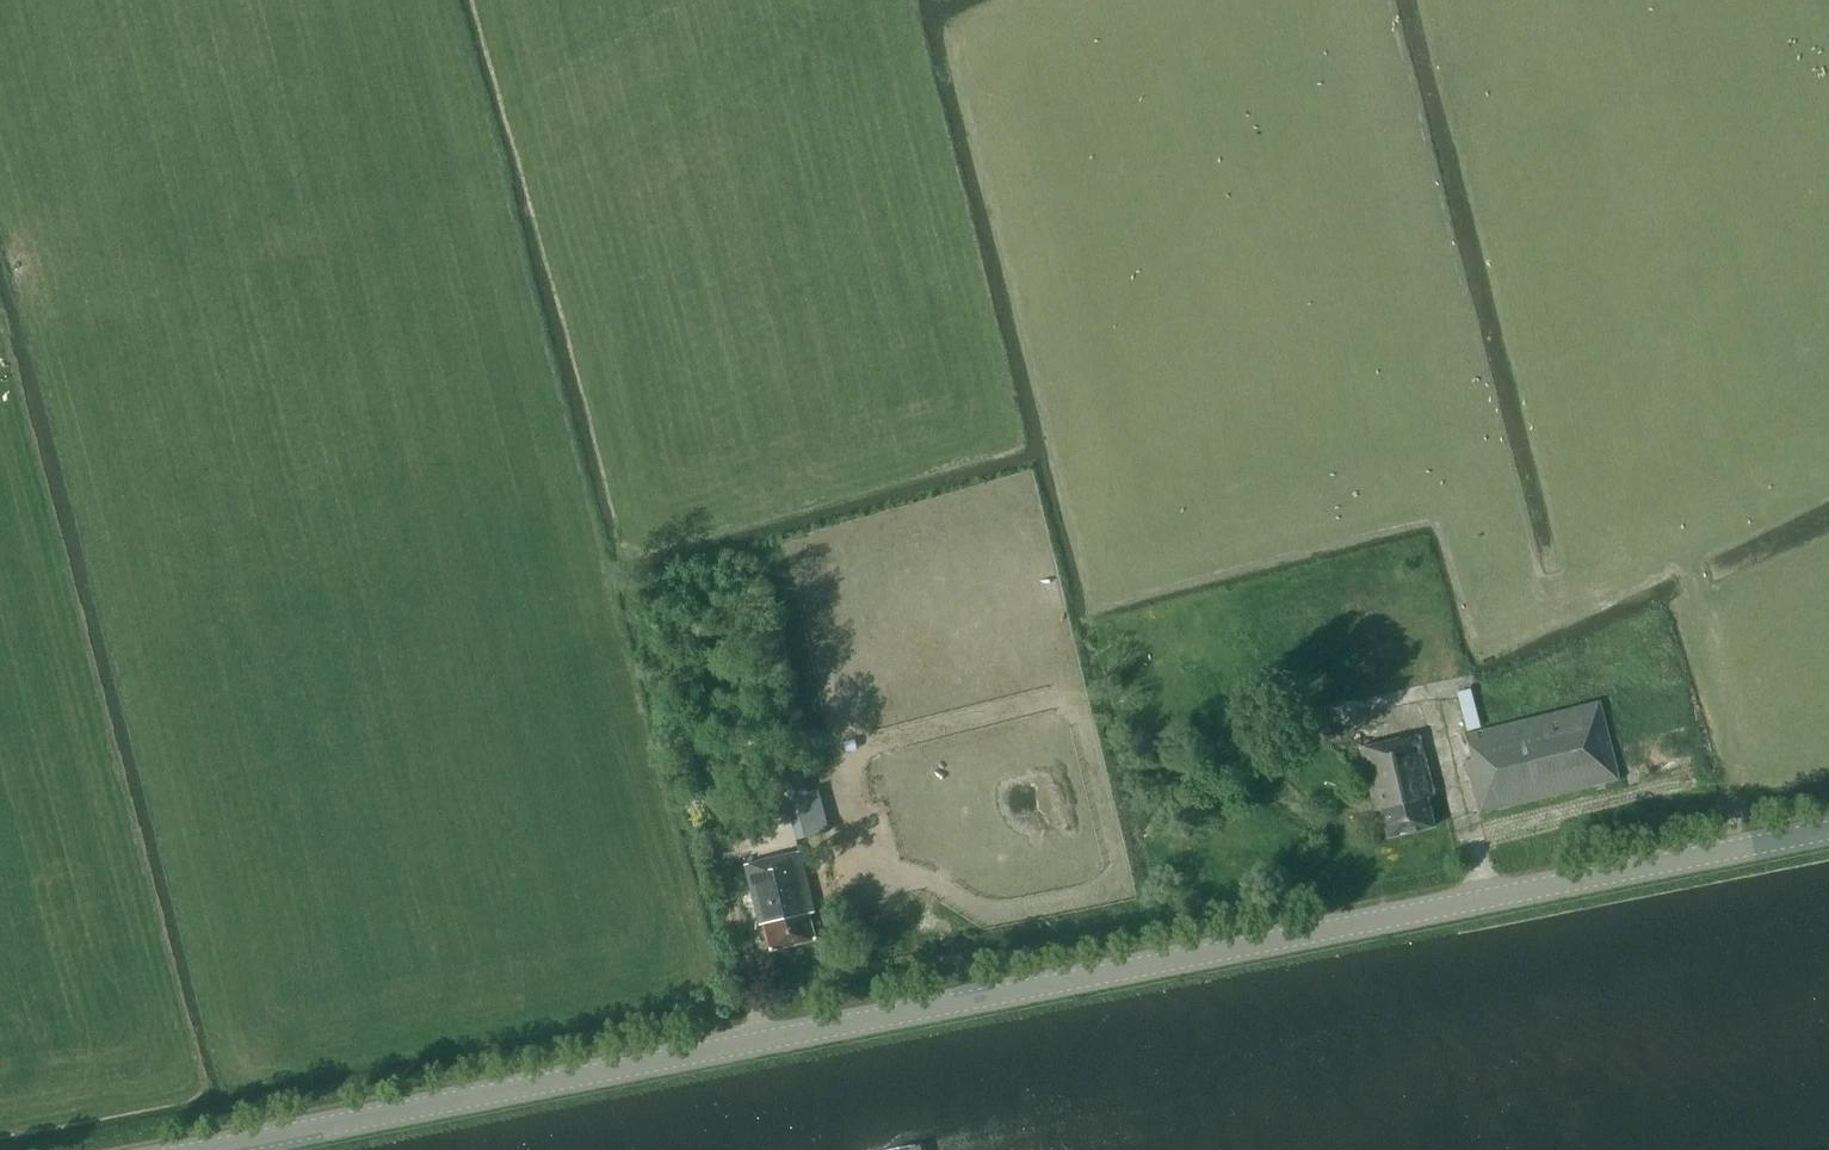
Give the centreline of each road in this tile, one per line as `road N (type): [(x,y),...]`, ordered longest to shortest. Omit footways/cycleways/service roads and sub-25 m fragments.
road 1 (tertiary): [(184,1149),(1828,826)]

